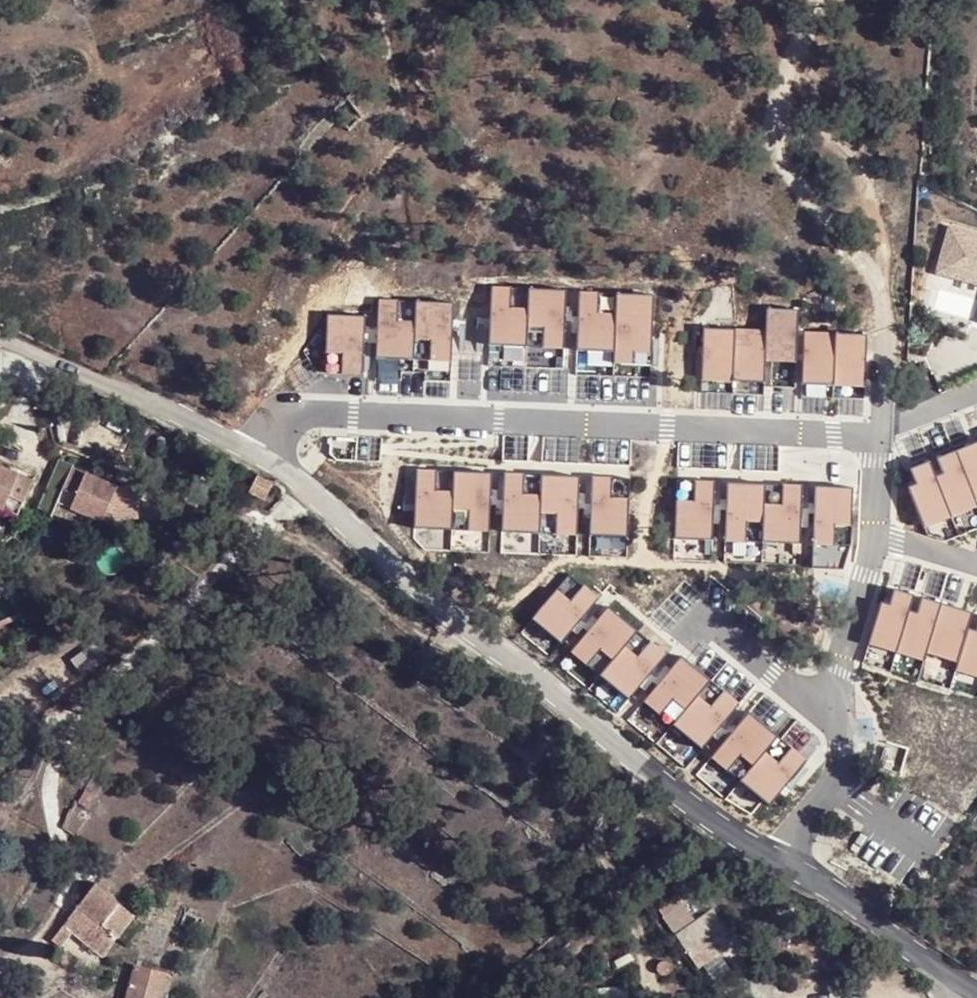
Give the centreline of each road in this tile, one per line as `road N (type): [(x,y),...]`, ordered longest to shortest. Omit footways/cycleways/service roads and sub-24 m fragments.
road 1 (residential): [(779,861),(673,789),(254,458)]
road 2 (residential): [(254,458),(270,428),(303,416),(879,433)]
road 3 (residential): [(779,861),(840,772),(838,671),(870,559),(879,433)]
road 4 (track): [(884,331),(887,301),(876,278),(806,194),(782,145),(782,105),(810,0)]
road 5 (residential): [(254,458),(0,341)]
road 6 (residential): [(976,987),(779,861)]

